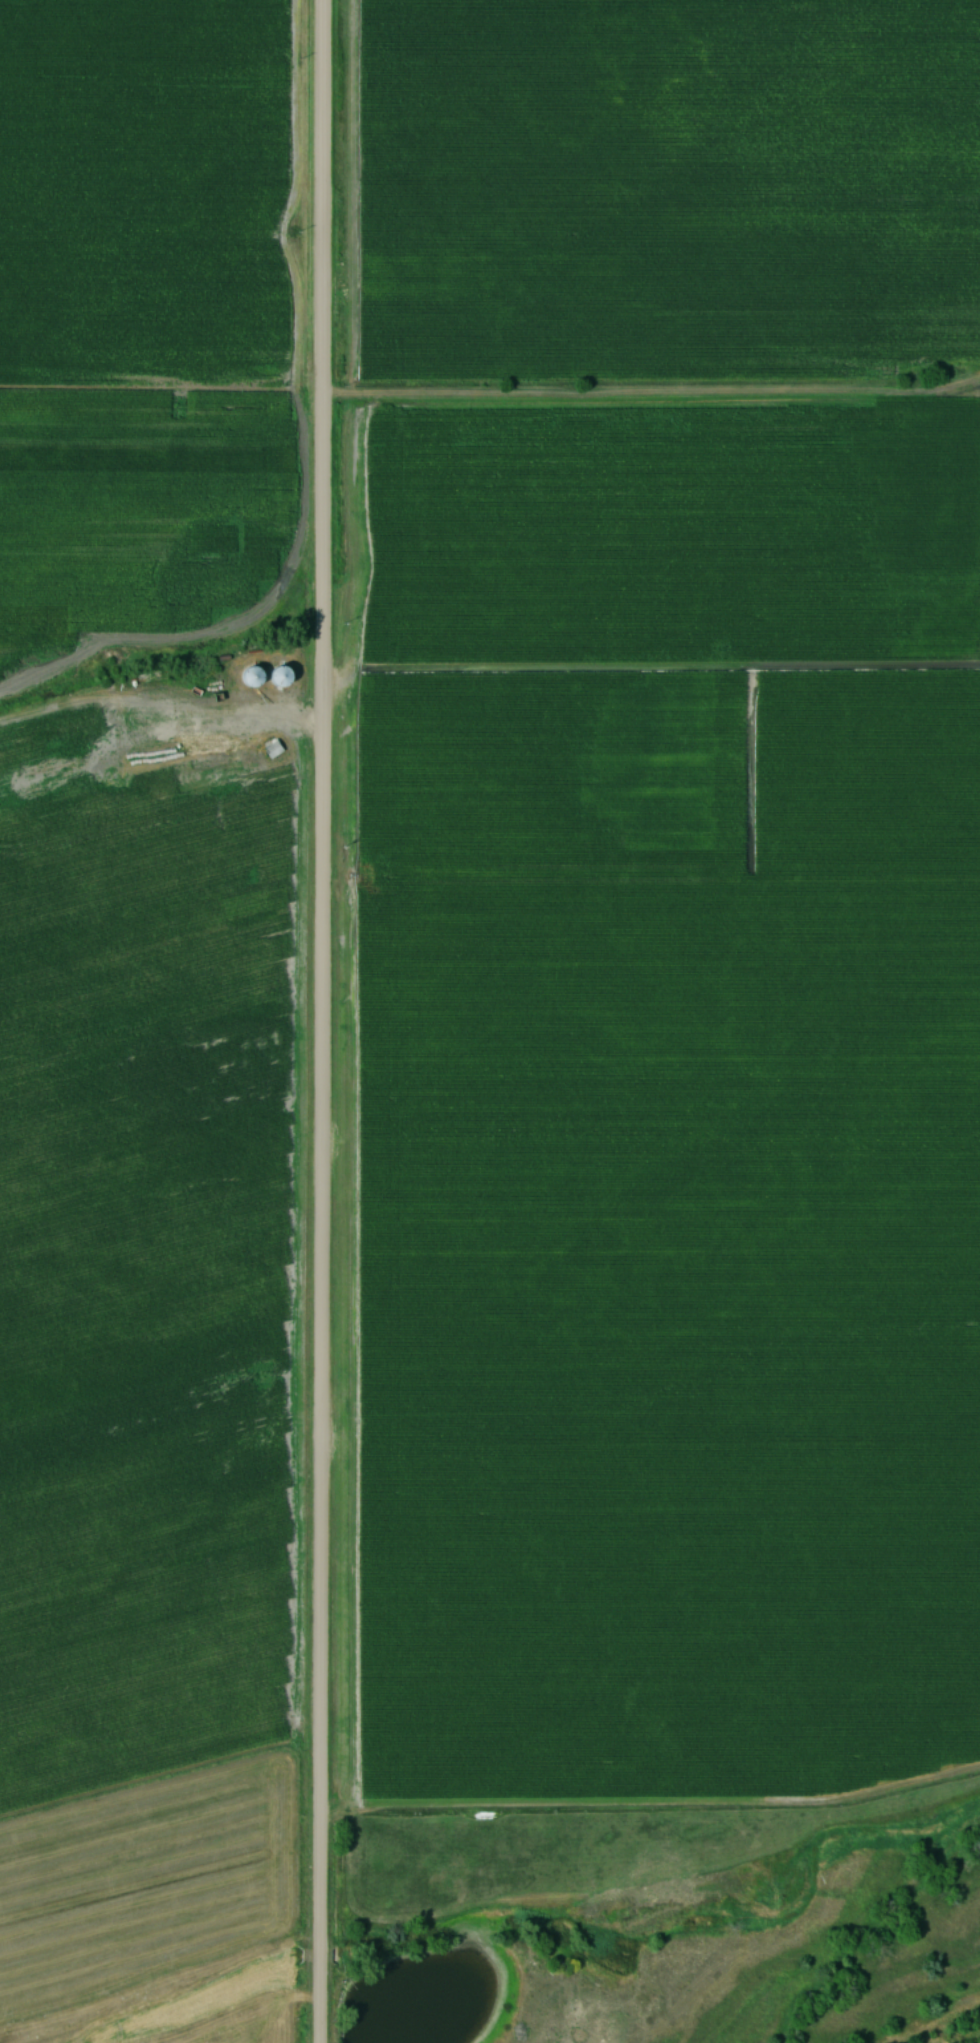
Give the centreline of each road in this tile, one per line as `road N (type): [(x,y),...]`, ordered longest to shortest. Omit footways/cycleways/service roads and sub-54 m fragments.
road 1 (residential): [(321,2042),(325,0)]

